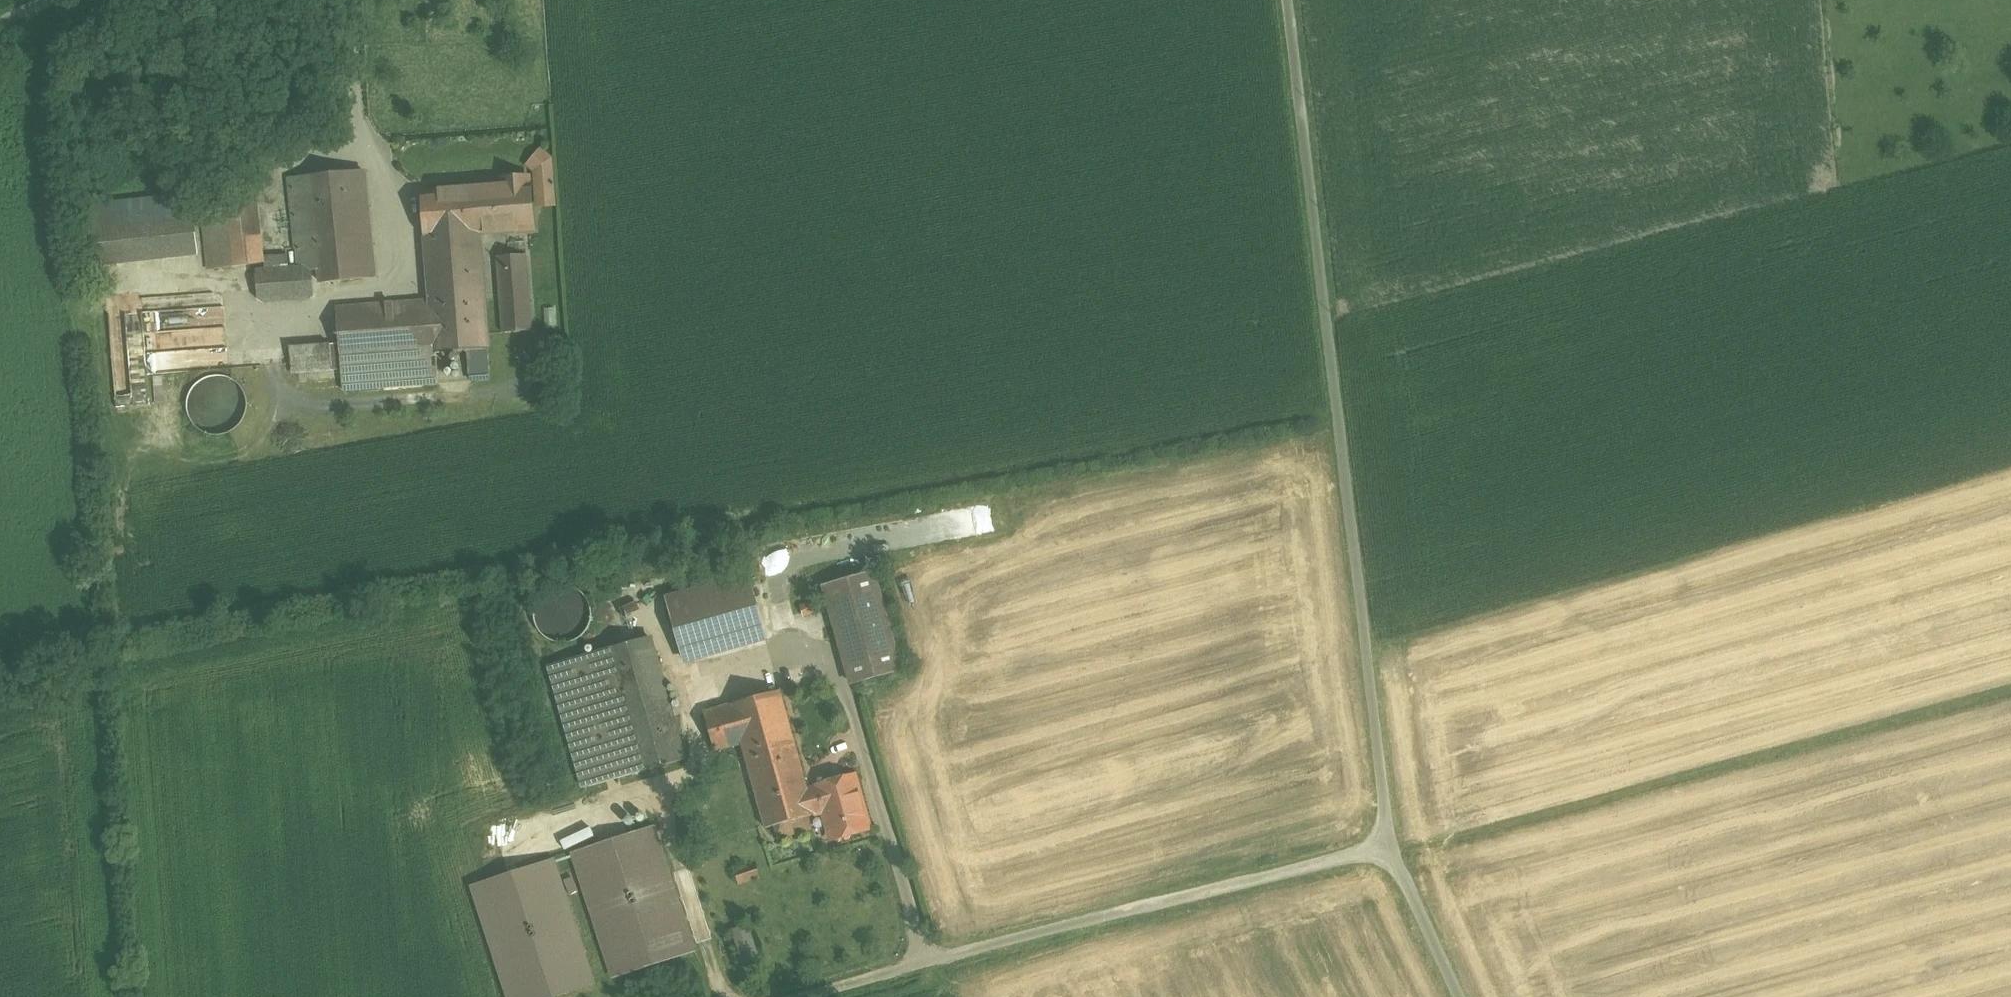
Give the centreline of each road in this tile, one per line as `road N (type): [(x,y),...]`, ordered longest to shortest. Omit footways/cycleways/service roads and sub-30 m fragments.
road 1 (unclassified): [(1288,0),(1388,844)]
road 2 (unclassified): [(1388,844),(807,996)]
road 3 (unclassified): [(1388,844),(1460,996)]

